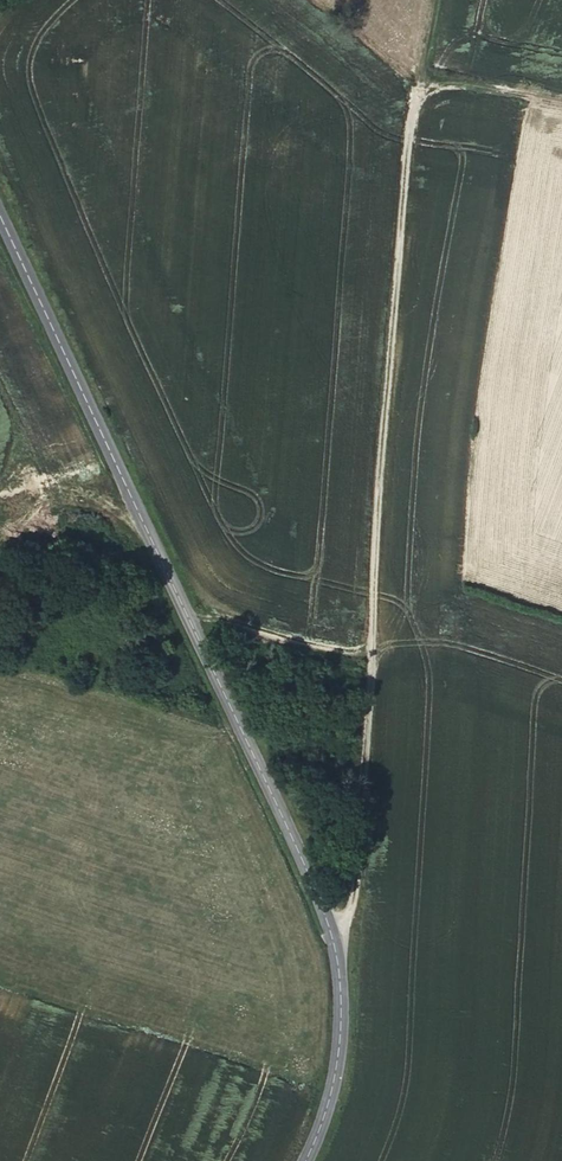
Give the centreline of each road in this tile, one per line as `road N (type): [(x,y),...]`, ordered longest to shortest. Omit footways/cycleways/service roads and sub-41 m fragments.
road 1 (tertiary): [(302,1160),(337,1040),(335,950),(317,898),(0,215)]
road 2 (track): [(561,107),(423,82),(409,95),(362,633),(357,852),(335,950)]

